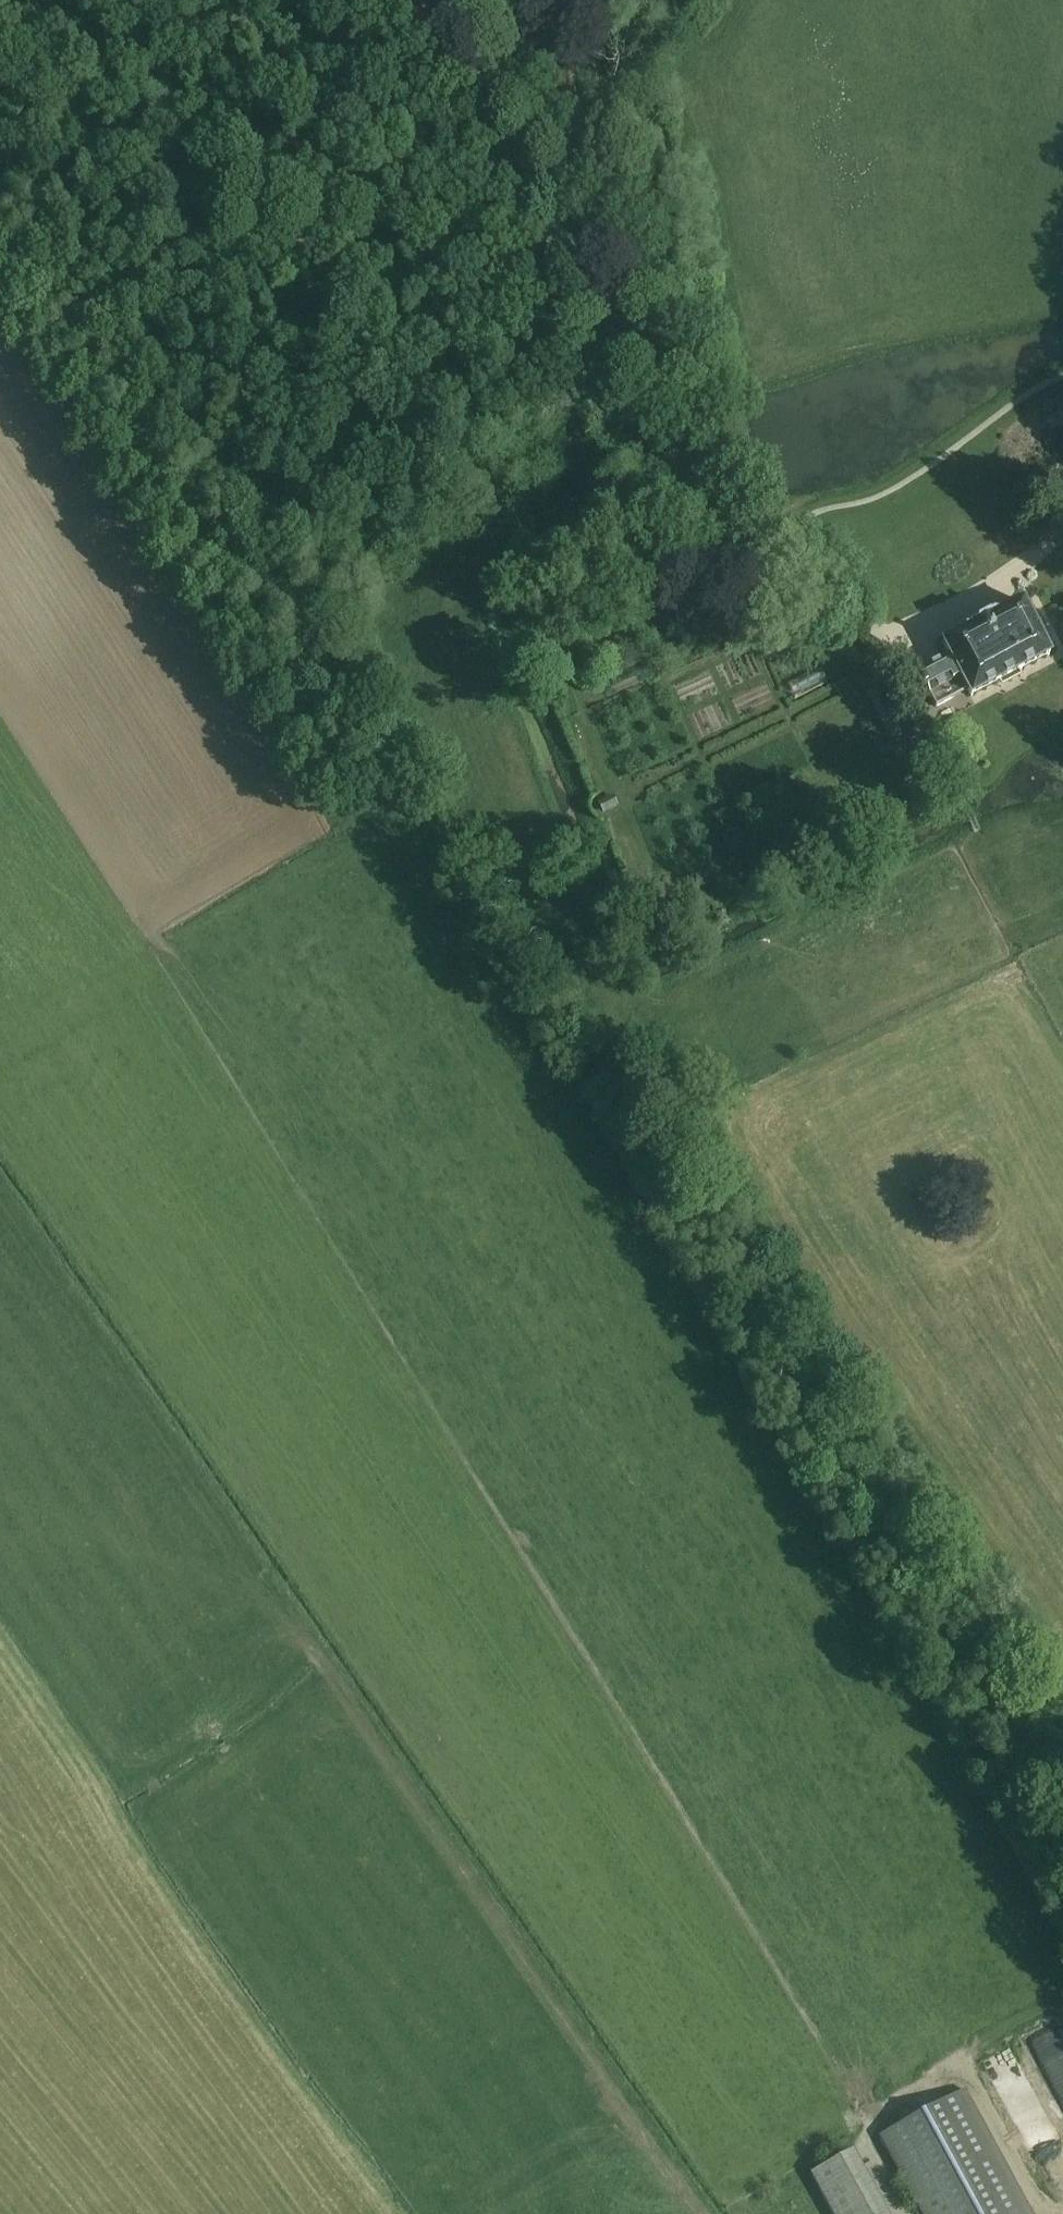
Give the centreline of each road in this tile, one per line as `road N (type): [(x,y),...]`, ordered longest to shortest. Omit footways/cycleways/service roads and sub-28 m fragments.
road 1 (track): [(374,0),(171,96),(122,97),(82,87),(44,63),(0,2)]

